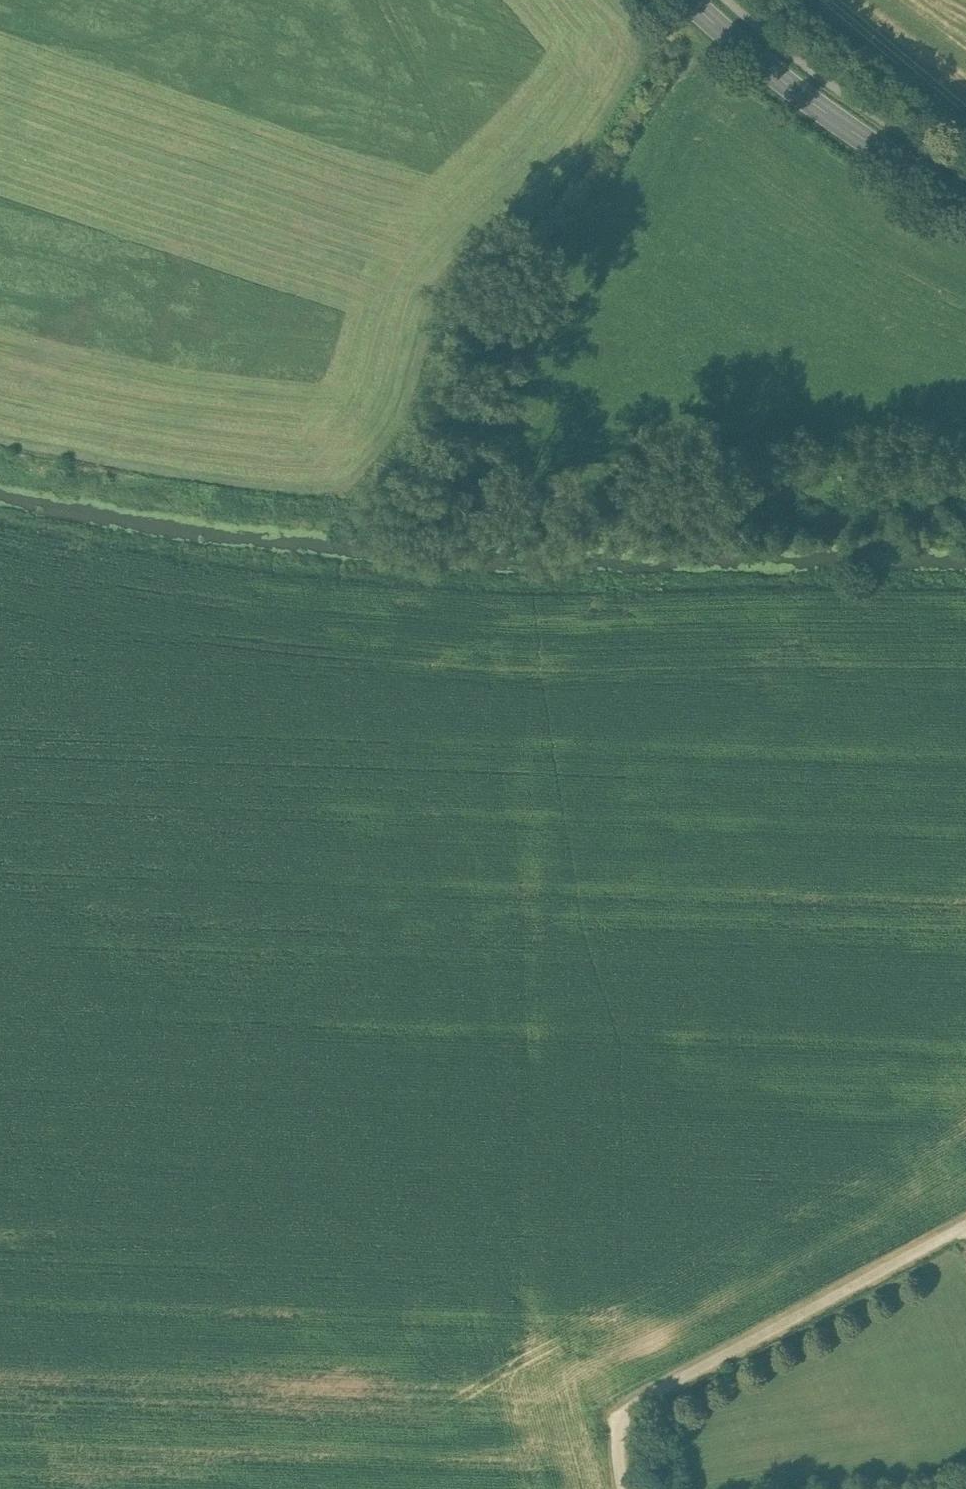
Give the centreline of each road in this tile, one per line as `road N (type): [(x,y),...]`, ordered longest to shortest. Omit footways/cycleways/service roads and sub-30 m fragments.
road 1 (tertiary): [(694,0),(797,88),(965,200)]

